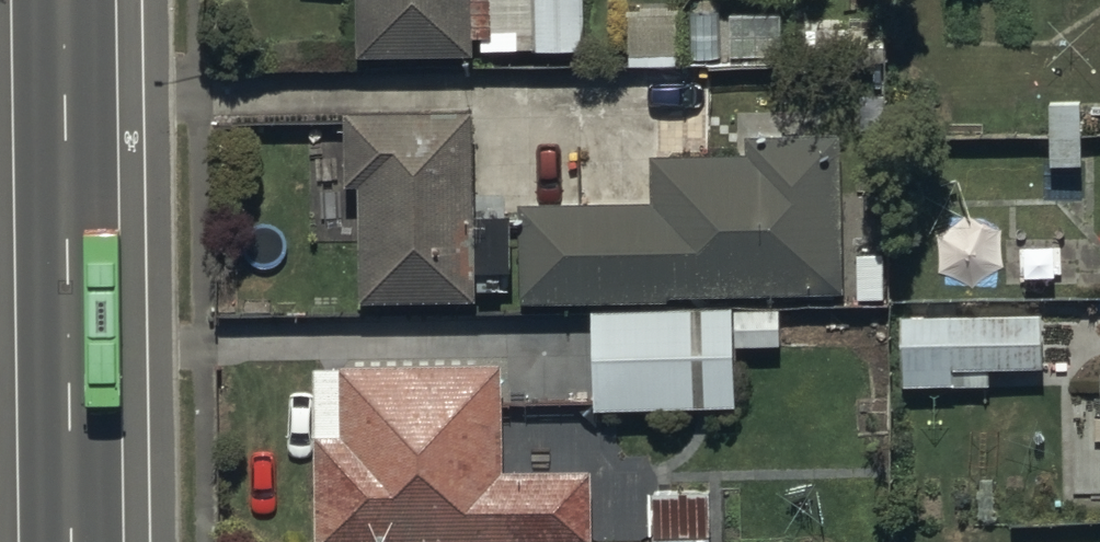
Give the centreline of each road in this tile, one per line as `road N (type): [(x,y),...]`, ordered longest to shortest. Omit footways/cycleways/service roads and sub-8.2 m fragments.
road 1 (secondary): [(69,541),(62,0)]

